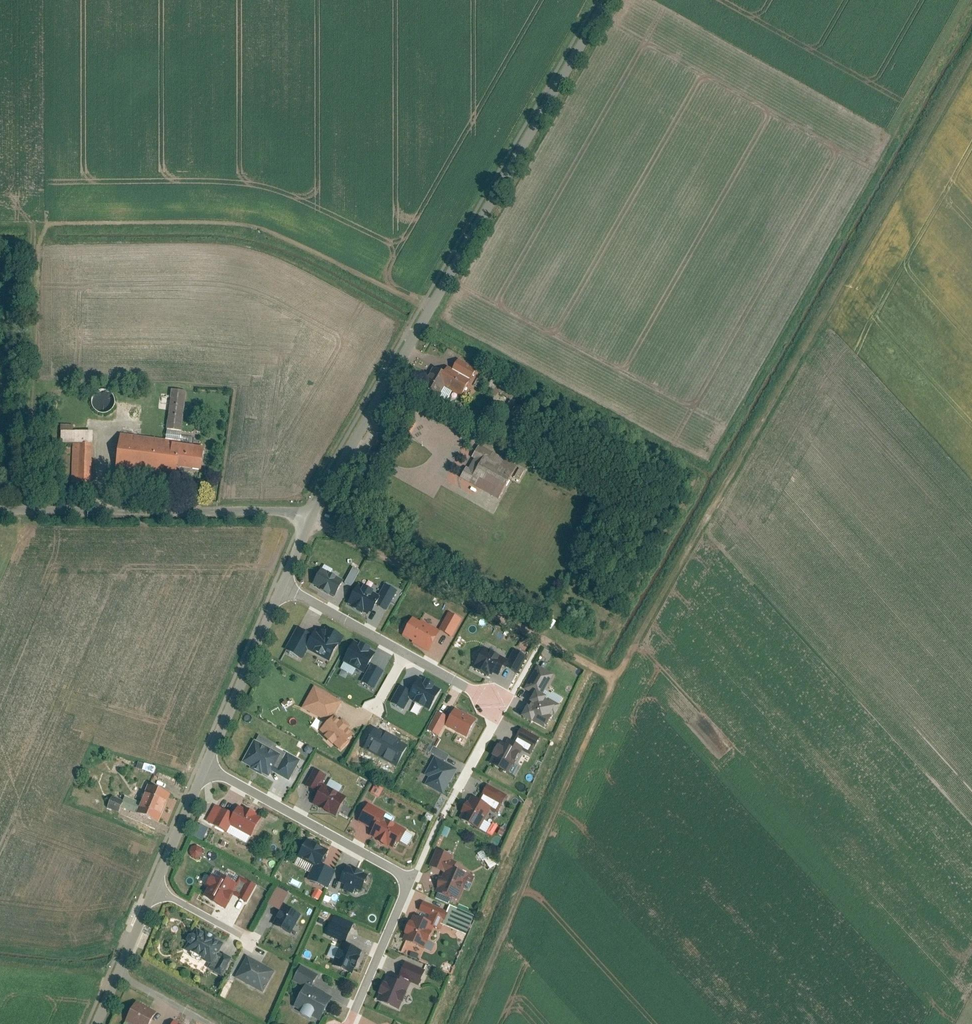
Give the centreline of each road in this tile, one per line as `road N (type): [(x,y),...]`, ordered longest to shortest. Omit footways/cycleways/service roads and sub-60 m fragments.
road 1 (track): [(460,1023),(604,673),(971,31)]
road 2 (unclassified): [(609,0),(314,517)]
road 3 (residential): [(206,770),(410,879),(348,1023)]
road 4 (track): [(604,673),(314,517)]
road 5 (unclassified): [(0,503),(314,517)]
road 6 (track): [(20,504),(23,223)]
road 7 (residential): [(453,801),(505,705),(408,654)]
road 8 (unclassified): [(285,589),(206,770)]
road 9 (residential): [(408,654),(285,589)]
road 10 (unclassified): [(206,770),(154,892)]

